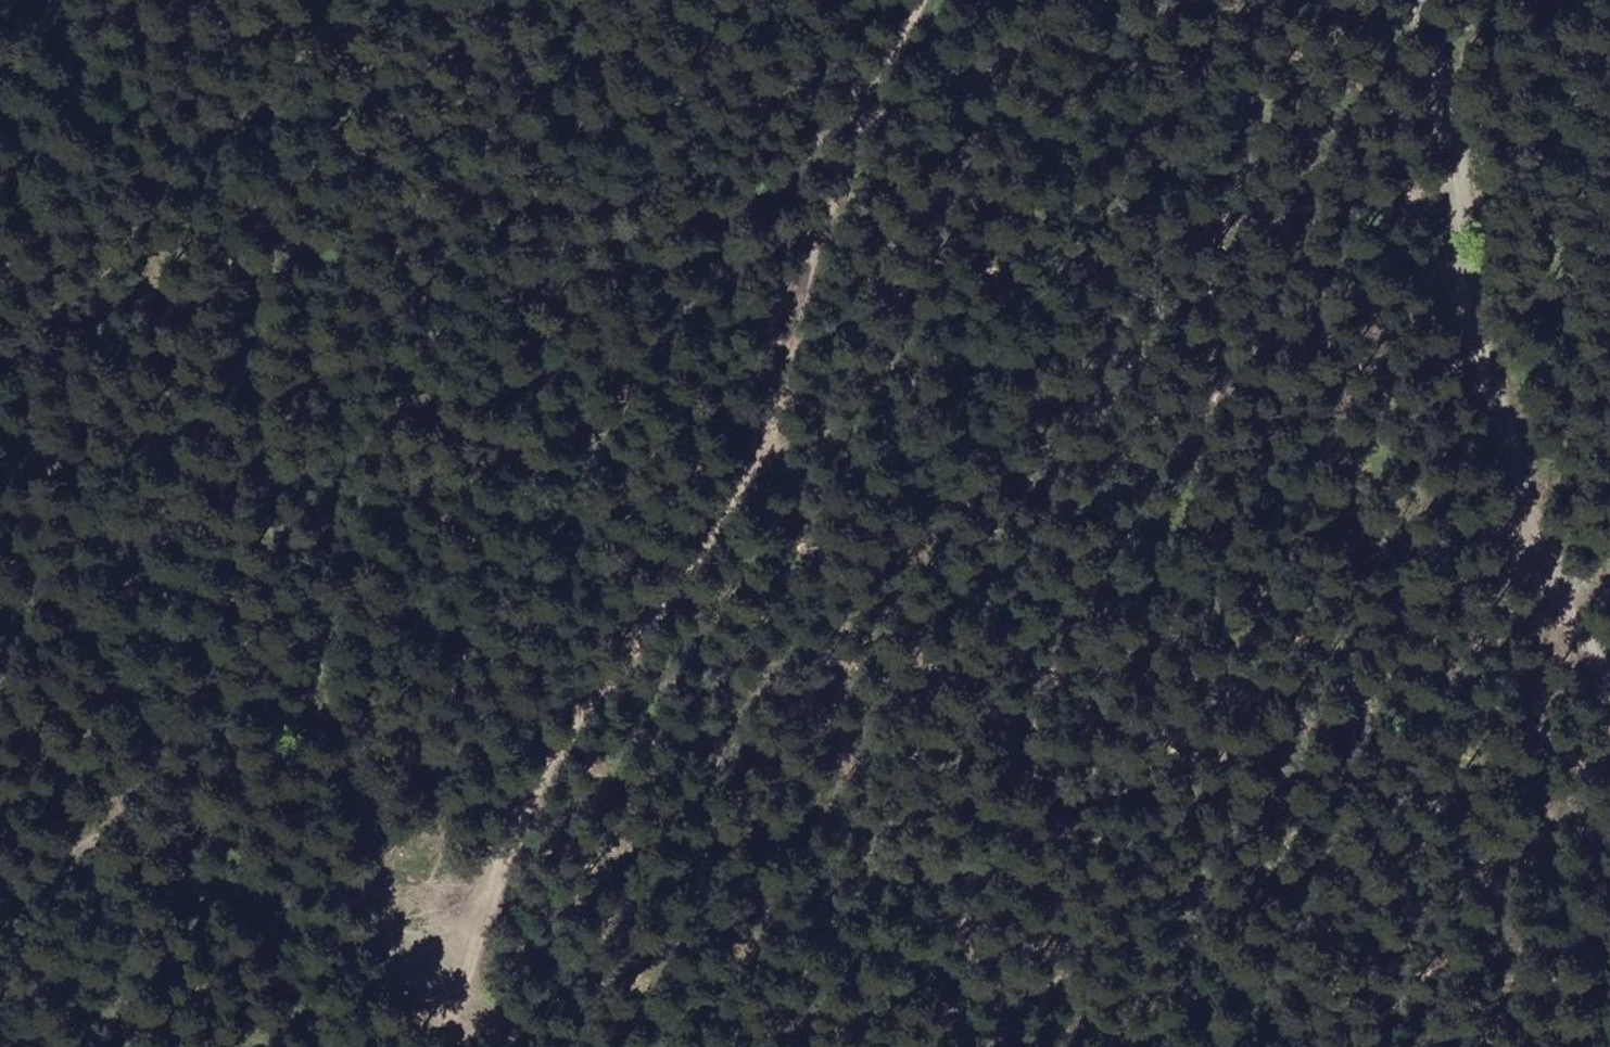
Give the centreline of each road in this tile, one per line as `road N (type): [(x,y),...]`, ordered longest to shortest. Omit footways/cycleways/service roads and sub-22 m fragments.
road 1 (track): [(928,0),(867,114),(773,454),(634,683),(458,1006),(446,1046)]
road 2 (track): [(1609,703),(1553,572),(1473,325),(1450,125),(1422,0)]

